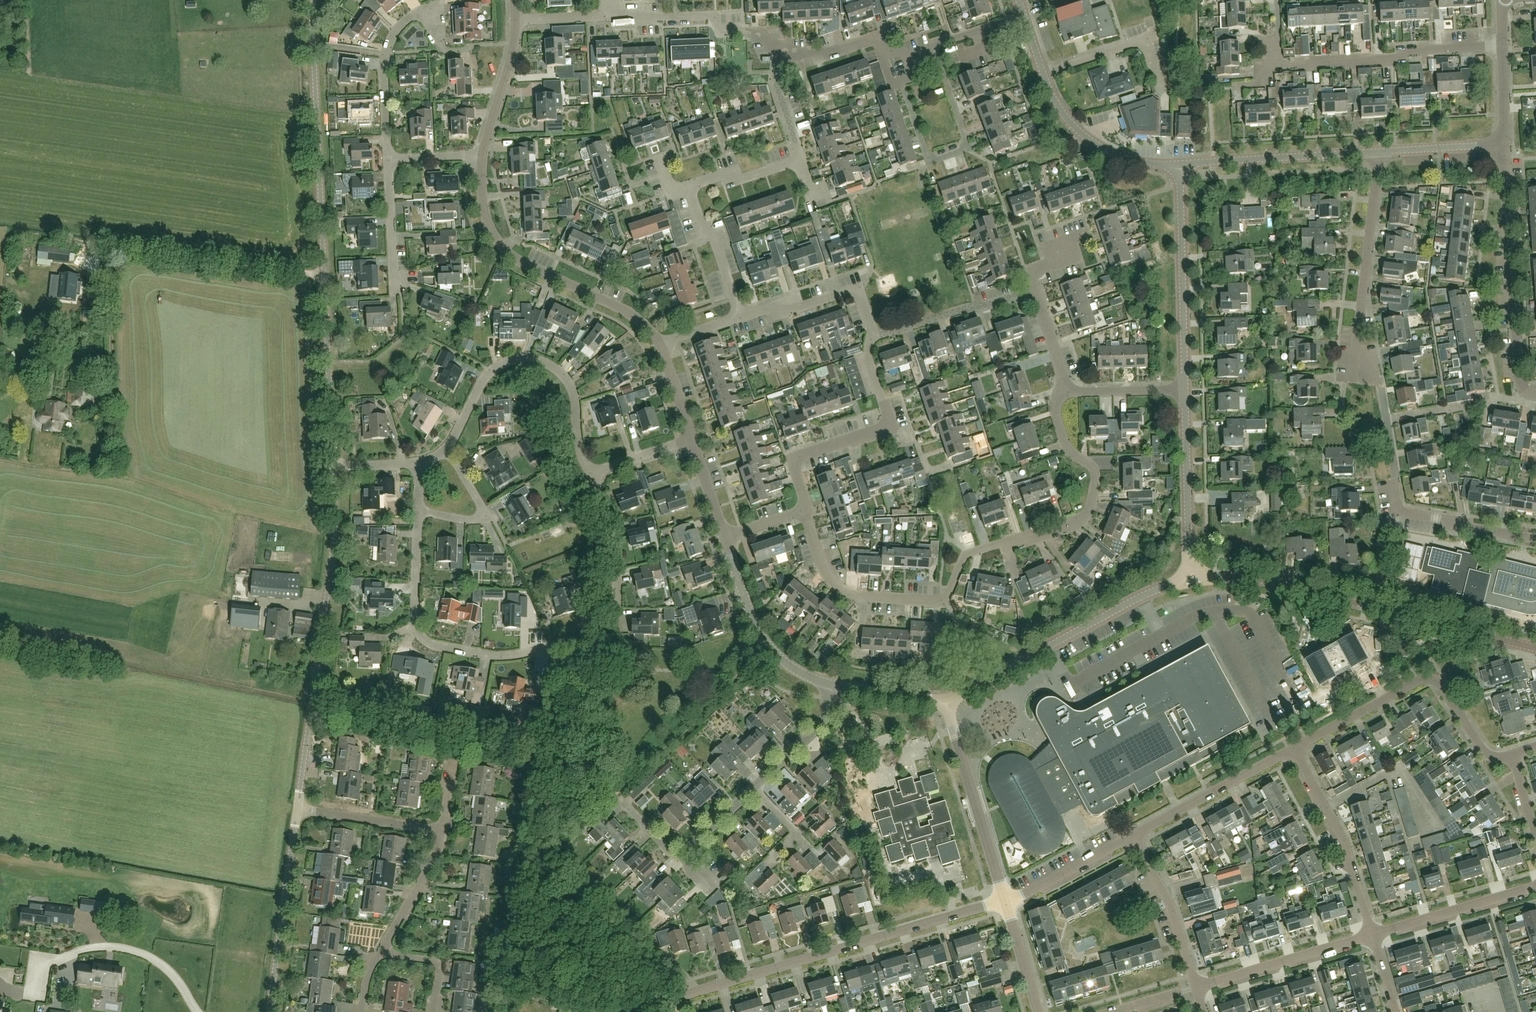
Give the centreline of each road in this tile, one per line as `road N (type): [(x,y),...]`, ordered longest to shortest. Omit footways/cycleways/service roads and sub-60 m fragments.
road 1 (residential): [(590,473),(614,538),(618,609),(591,634),(517,655),(490,656),(421,635),(417,510)]
road 2 (tertiary): [(334,467),(311,0)]
road 3 (residential): [(638,1011),(1006,899)]
road 4 (tertiary): [(1535,648),(1271,581),(1190,578)]
road 5 (tertiary): [(298,808),(335,536),(334,467)]
road 6 (residential): [(936,601),(947,597),(966,554),(1080,521),(1090,510),(1095,475),(1067,450),(1057,420),(1055,405),(1065,387)]
road 7 (residential): [(778,59),(764,31),(723,32),(711,16),(515,22)]
road 8 (tertiary): [(659,344),(633,316),(503,251),(489,222),(482,157)]
road 9 (residential): [(1025,16),(886,61),(879,40),(820,58),(813,50),(778,59)]
road 10 (tertiary): [(946,702),(1142,595),(1190,578)]
road 11 (residential): [(447,448),(486,377),(504,363),(531,358),(571,386),(590,473)]
road 12 (residential): [(1380,381),(1353,380),(1377,151)]
road 13 (residential): [(802,512),(791,460),(889,427),(869,352),(872,337)]
road 14 (residential): [(1520,380),(1506,143)]
road 15 (tertiary): [(1179,164),(1126,159),(1065,119),(1025,16)]
road 16 (tertiary): [(1185,389),(1179,164)]
road 17 (residential): [(1280,64),(1502,46)]
road 18 (tertiary): [(1006,899),(946,702)]
road 19 (tertiary): [(271,1011),(298,808)]
road 20 (residential): [(1372,935),(1339,829),(1295,749)]
road 21 (tertiary): [(1179,164),(1377,151)]
road 22 (residential): [(389,160),(385,70),(396,30),(422,13),(434,17),(442,38)]
road 23 (tertiary): [(828,685),(770,650),(724,537)]
road 24 (tertiary): [(1190,578),(1185,389)]
road 25 (residential): [(936,601),(841,594),(819,568),(802,512)]
road 26 (residential): [(1196,988),(1372,935)]
road 27 (residential): [(1137,836),(1295,749)]
road 28 (residential): [(872,337),(1036,289)]
road 29 (residential): [(1372,935),(1535,886)]
road 30 (residential): [(1535,536),(1400,511),(1395,479)]
road 31 (residential): [(872,337),(857,289),(741,317)]
road 32 (residential): [(1196,988),(1137,836)]
road 33 (residential): [(1295,749),(1431,679)]
road 34 (residential): [(417,510),(488,518),(447,448)]
road 35 (residential): [(444,829),(298,808)]
road 36 (residential): [(1006,899),(1137,836)]
road 37 (residential): [(741,317),(689,187)]
road 38 (tertiary): [(482,157),(513,57),(515,22)]
road 39 (residential): [(381,952),(431,872),(444,829)]
road 40 (residential): [(753,789),(823,723),(828,685)]
road 41 (residential): [(395,290),(389,160)]
road 42 (tertiary): [(1377,151),(1506,143)]
road 43 (residential): [(1185,389),(1065,387)]
road 44 (residential): [(1511,755),(1481,751),(1431,679)]
road 45 (residential): [(689,187),(801,160)]

